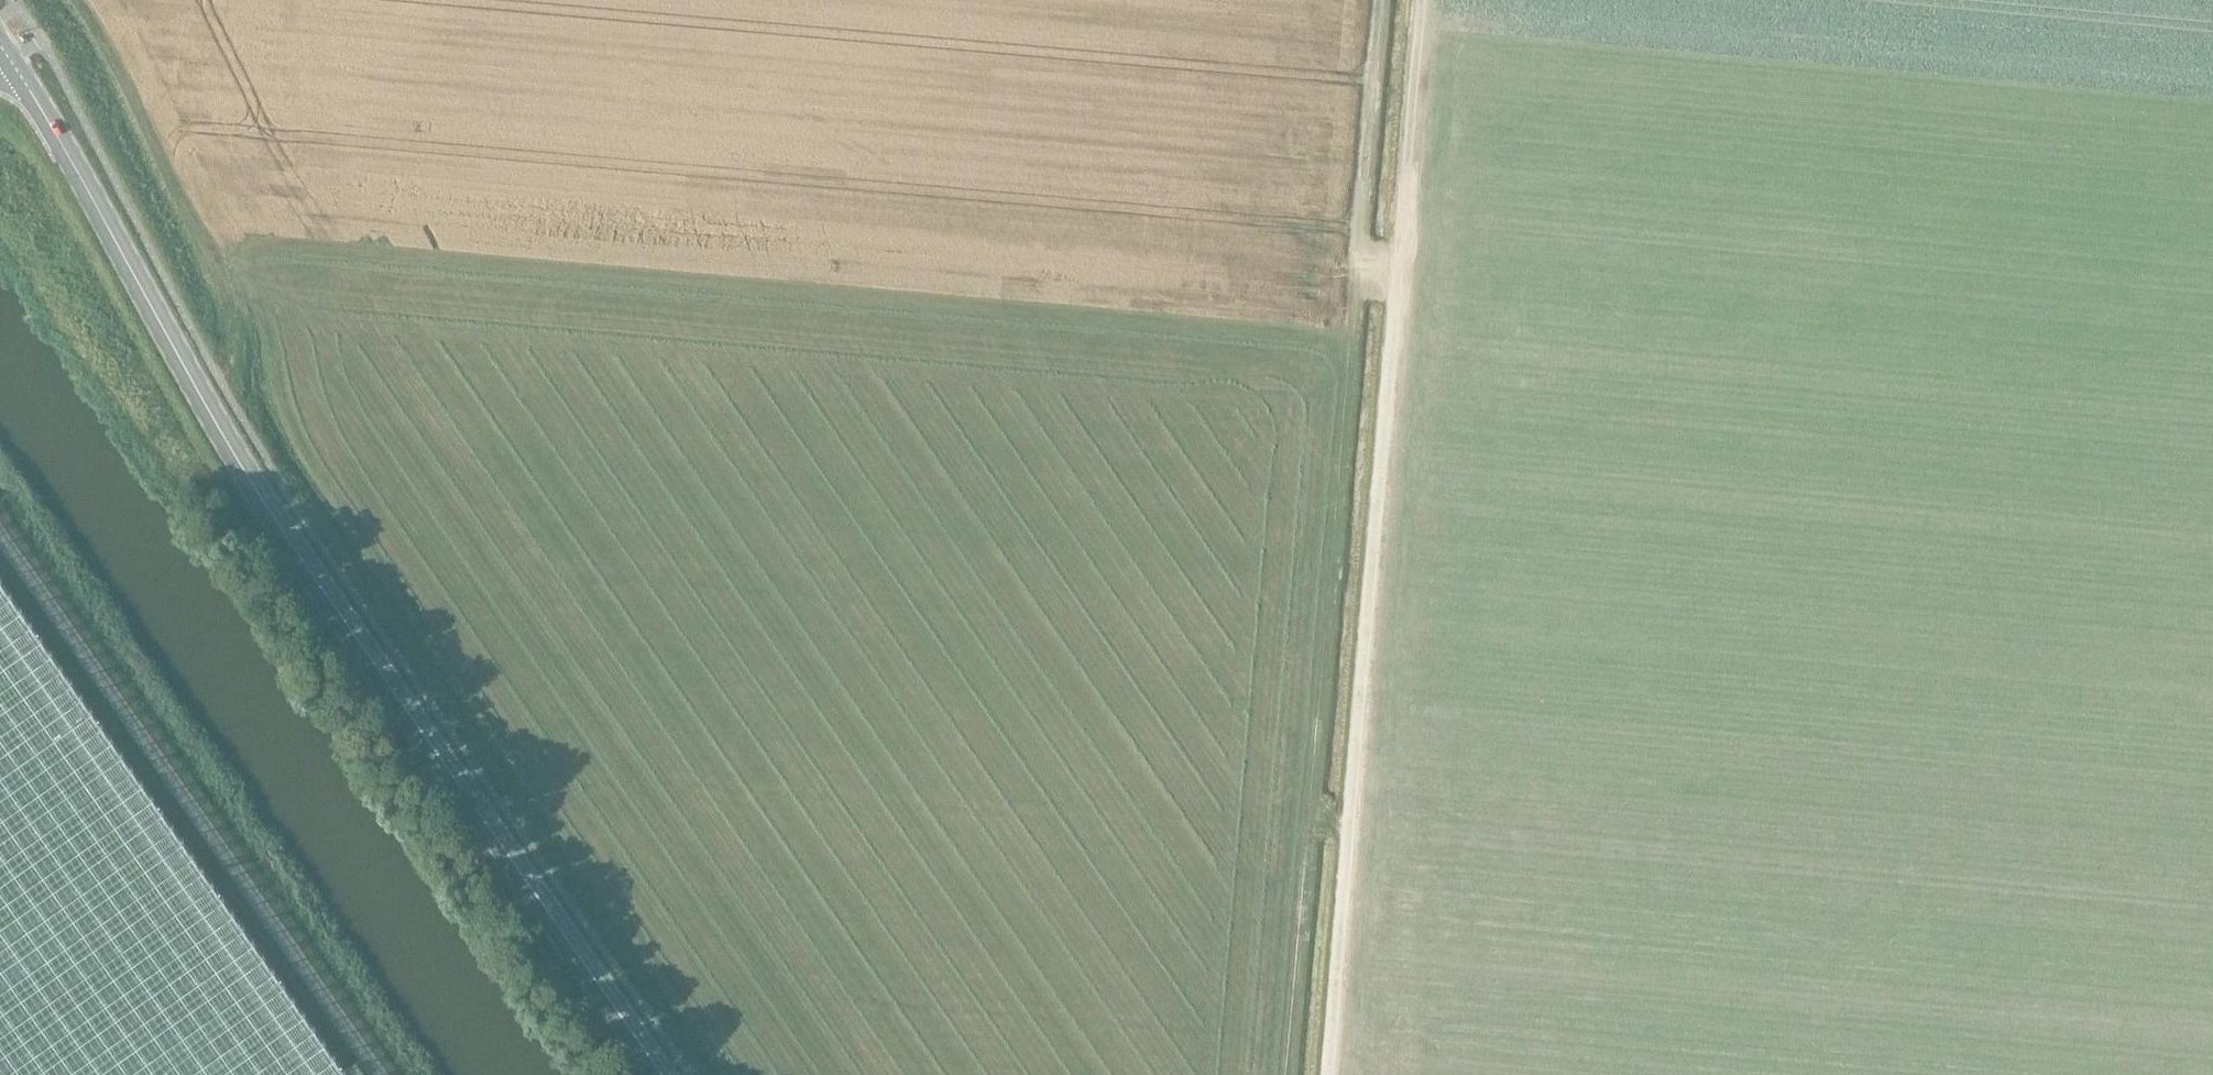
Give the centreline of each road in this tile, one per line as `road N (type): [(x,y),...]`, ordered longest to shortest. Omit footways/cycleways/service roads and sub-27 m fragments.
road 1 (primary): [(662,1074),(235,456),(0,46)]

